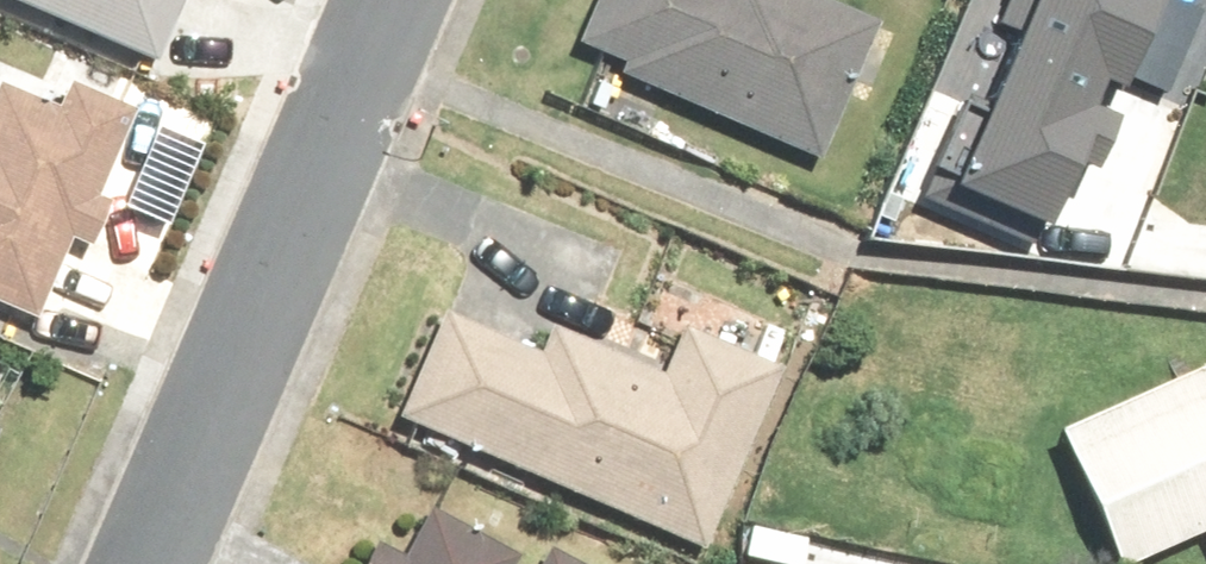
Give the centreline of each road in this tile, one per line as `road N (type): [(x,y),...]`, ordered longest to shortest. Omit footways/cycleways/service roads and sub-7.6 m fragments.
road 1 (residential): [(387,0),(151,563)]

